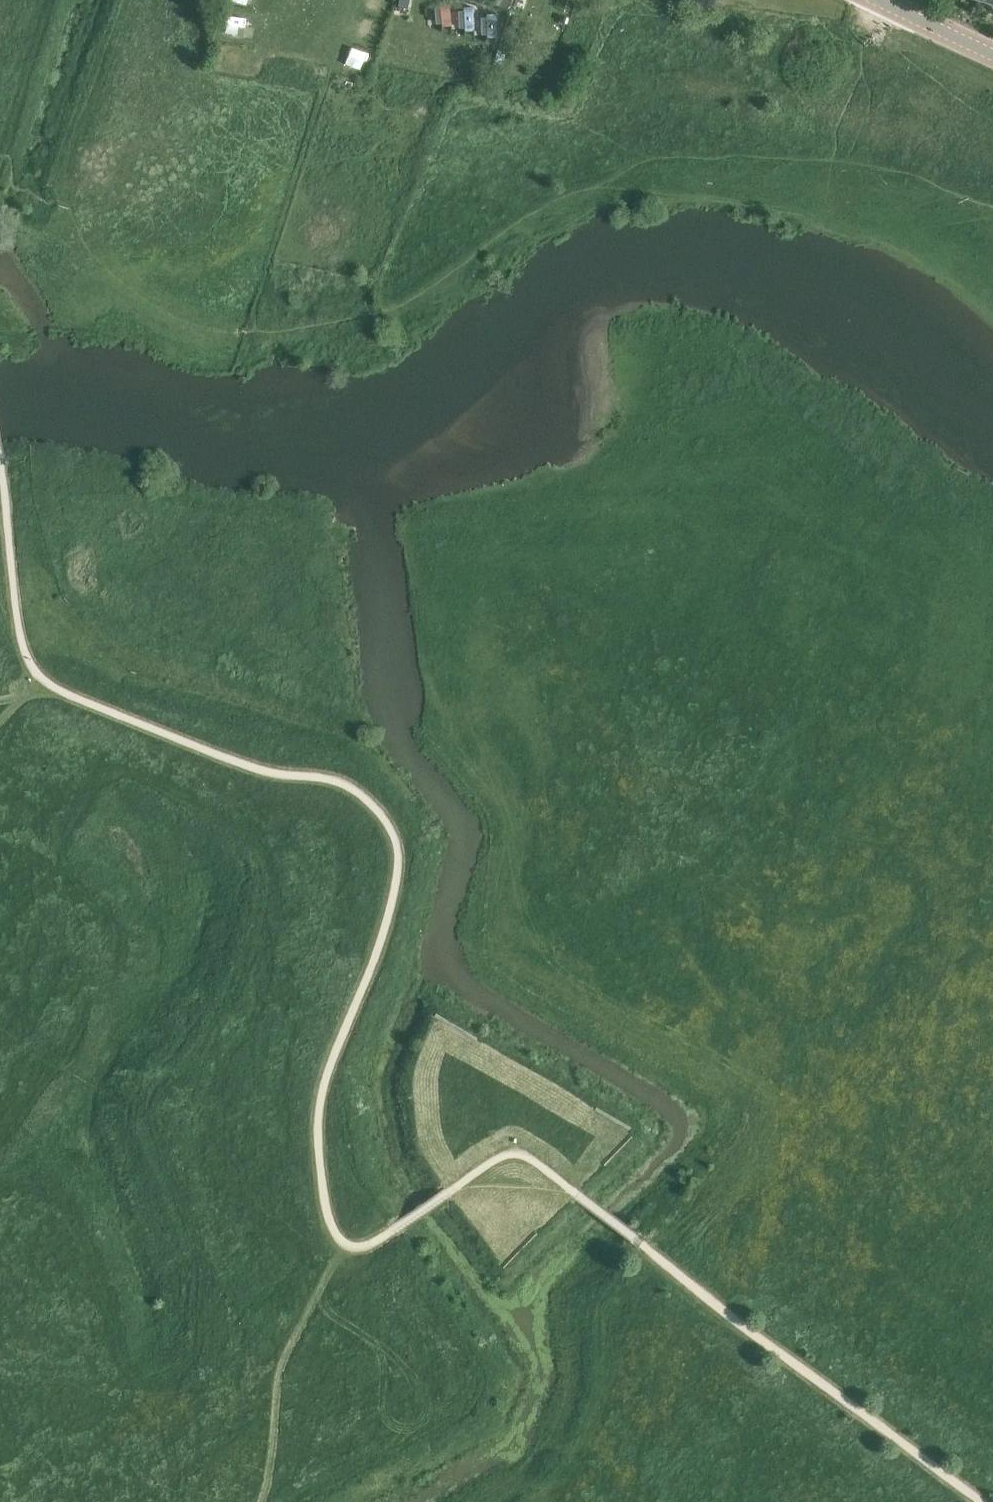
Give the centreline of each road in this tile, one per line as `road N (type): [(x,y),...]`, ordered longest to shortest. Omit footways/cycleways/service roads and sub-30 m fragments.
road 1 (track): [(630,1234),(984,1501)]
road 2 (unclassified): [(992,52),(879,0)]

